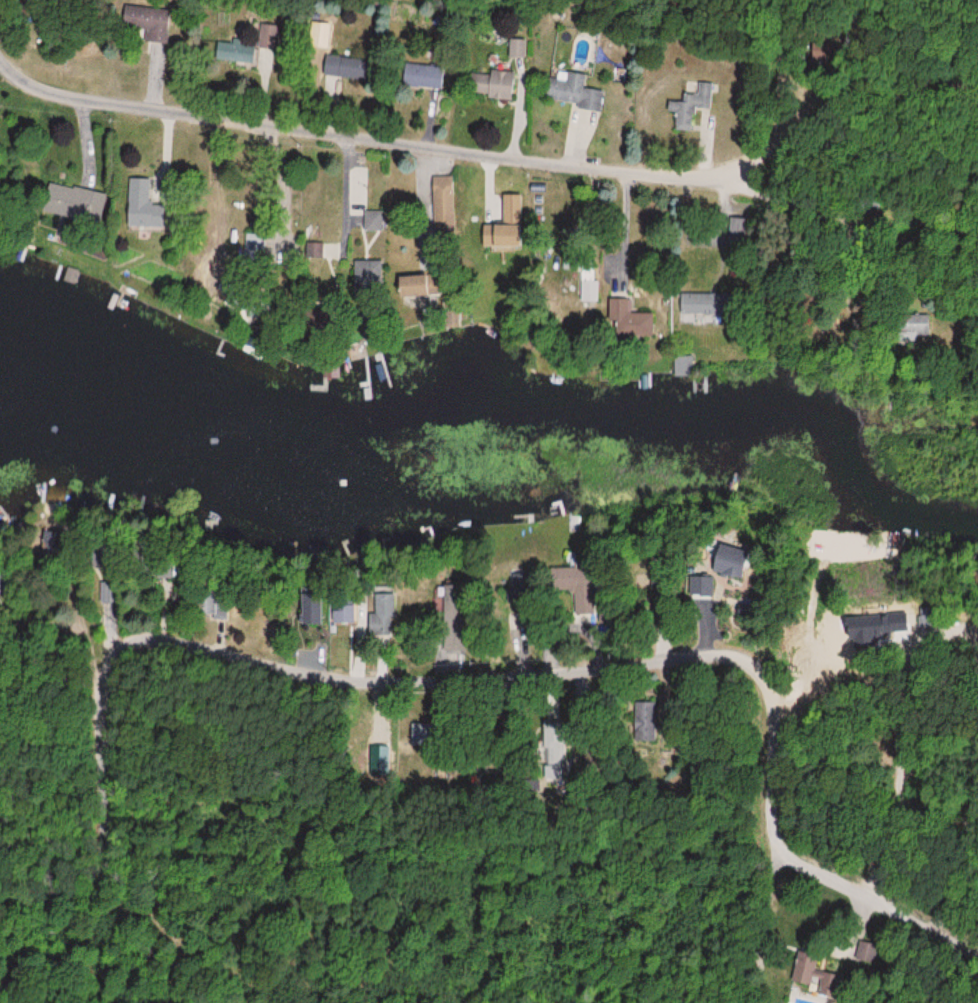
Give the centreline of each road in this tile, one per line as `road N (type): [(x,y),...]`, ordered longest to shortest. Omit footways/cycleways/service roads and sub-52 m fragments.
road 1 (residential): [(766,674),(713,666),(373,675),(155,635),(109,660),(104,873)]
road 2 (residential): [(0,63),(36,89),(76,99),(728,179),(825,102)]
road 3 (residential): [(977,954),(780,845),(766,674)]
road 4 (residential): [(825,102),(925,70),(977,73)]

